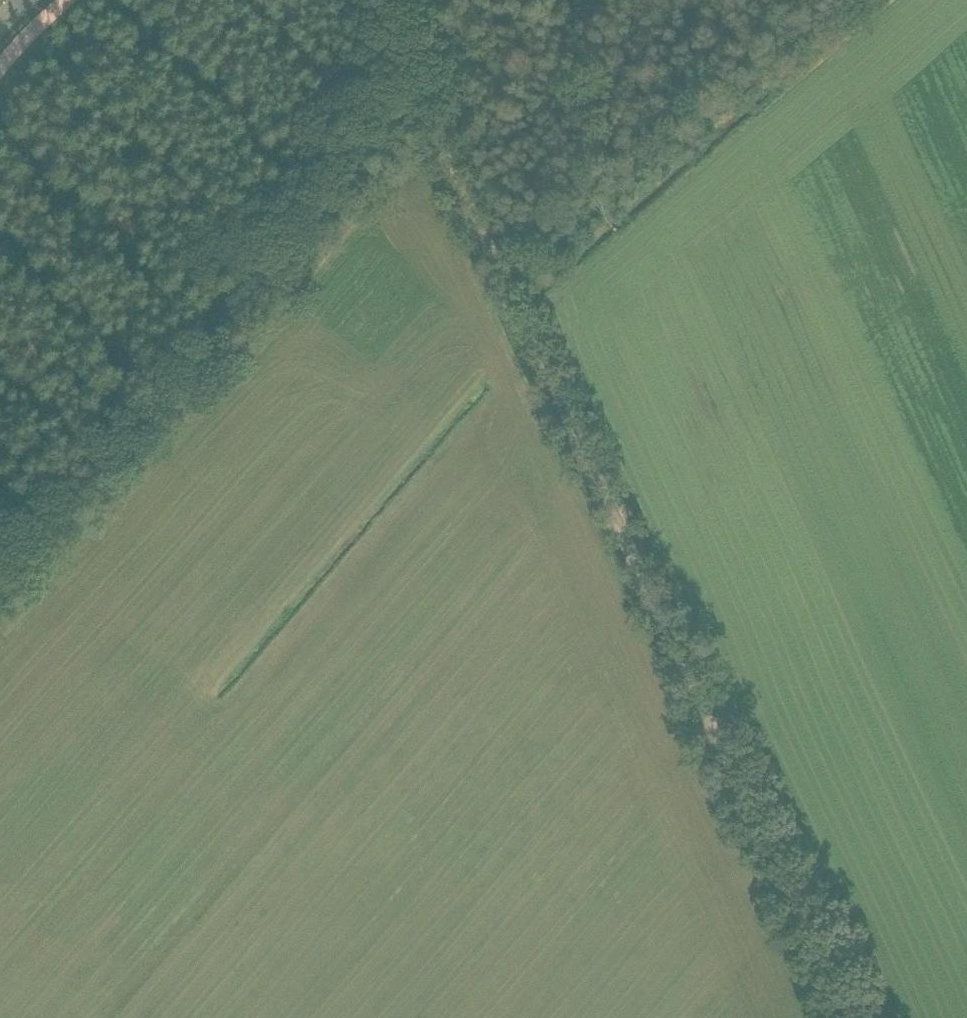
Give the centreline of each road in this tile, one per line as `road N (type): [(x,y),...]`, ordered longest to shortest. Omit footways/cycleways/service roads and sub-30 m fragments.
road 1 (track): [(370,0),(846,1017)]
road 2 (track): [(0,585),(313,223),(392,143),(416,101)]

